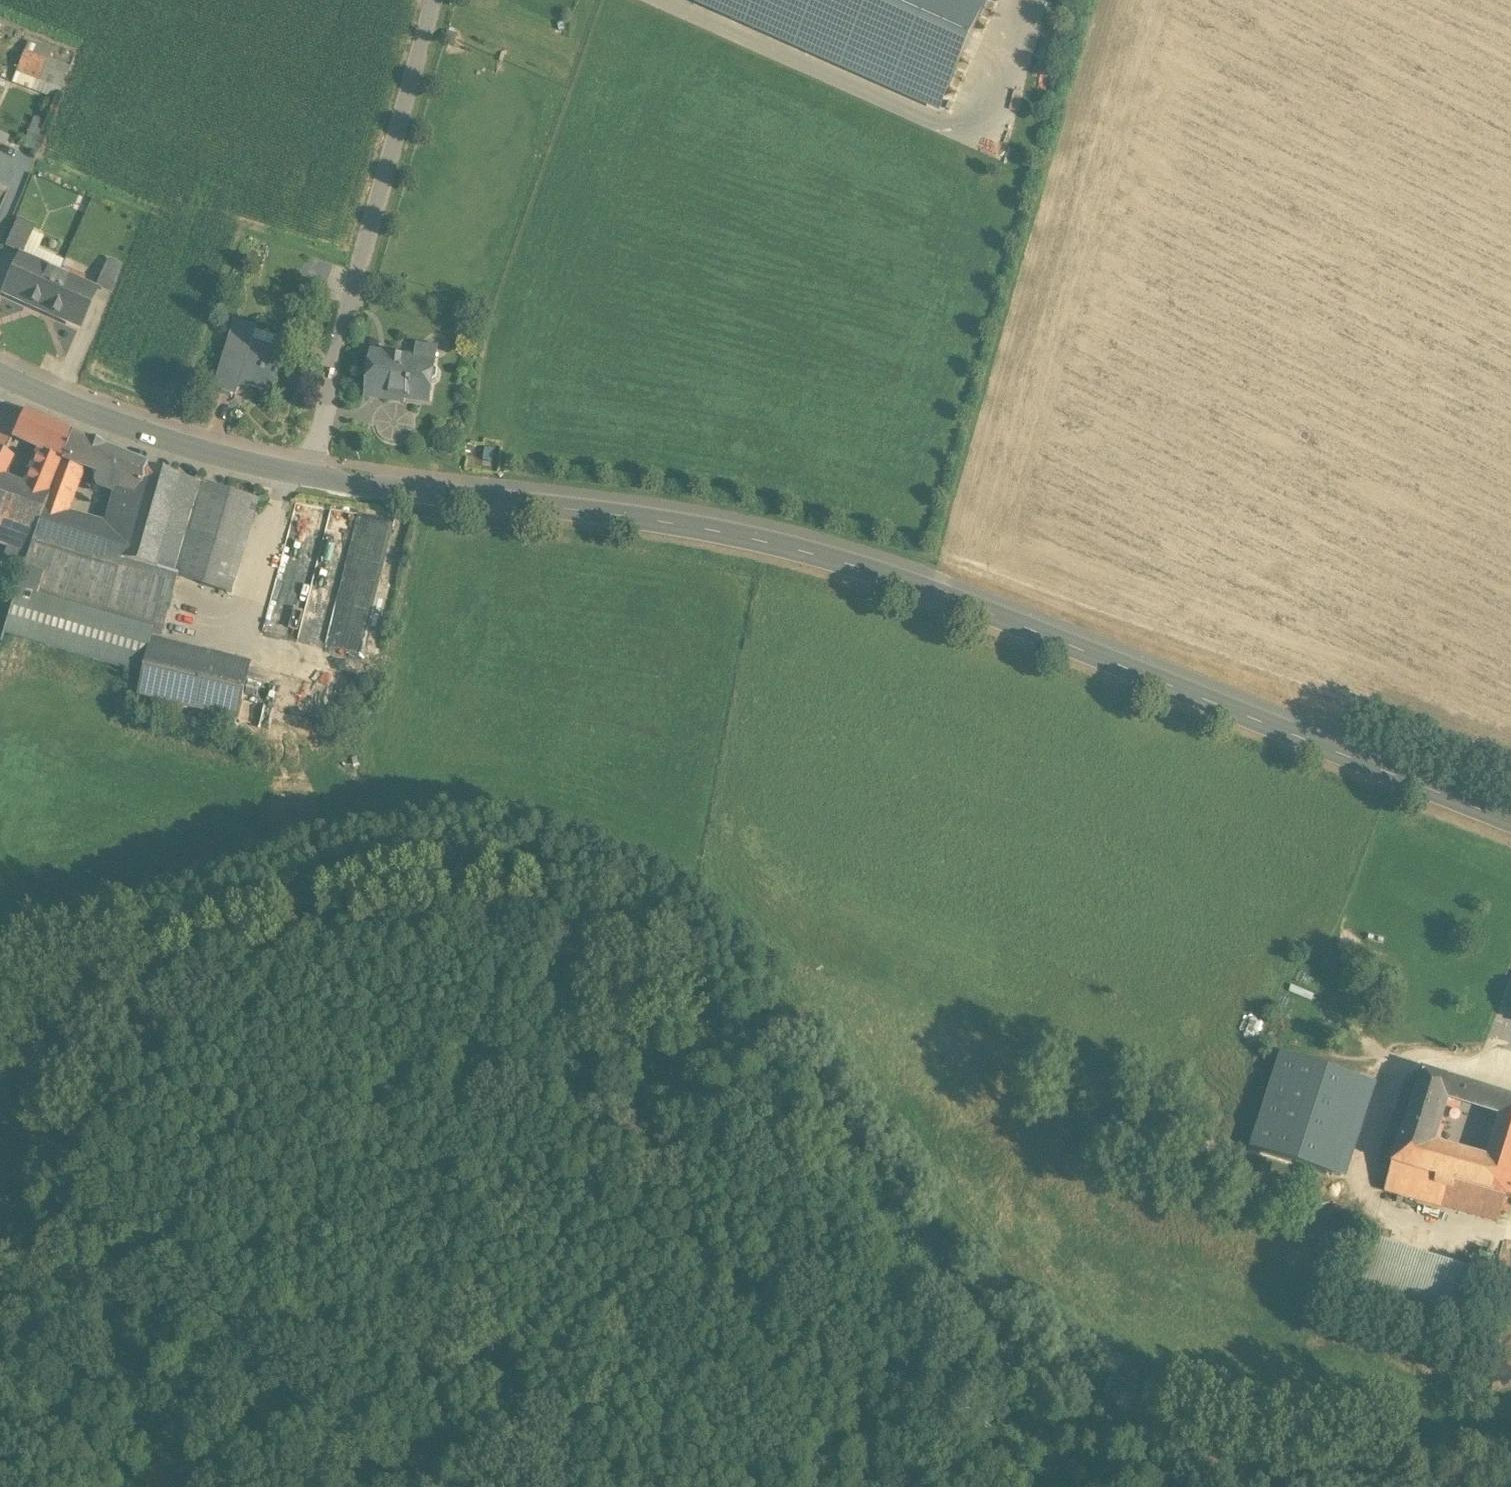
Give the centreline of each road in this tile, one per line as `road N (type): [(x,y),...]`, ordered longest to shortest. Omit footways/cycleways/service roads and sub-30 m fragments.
road 1 (track): [(0,957),(317,836),(400,814),(475,813),(545,827),(622,853),(702,903),(761,959),(935,1184),(1096,1360),(1152,1402),(1259,1443),(1510,1427)]
road 2 (tertiary): [(0,373),(220,459),(788,543),(942,591),(1510,817)]
road 3 (track): [(431,0),(344,317),(312,475)]

